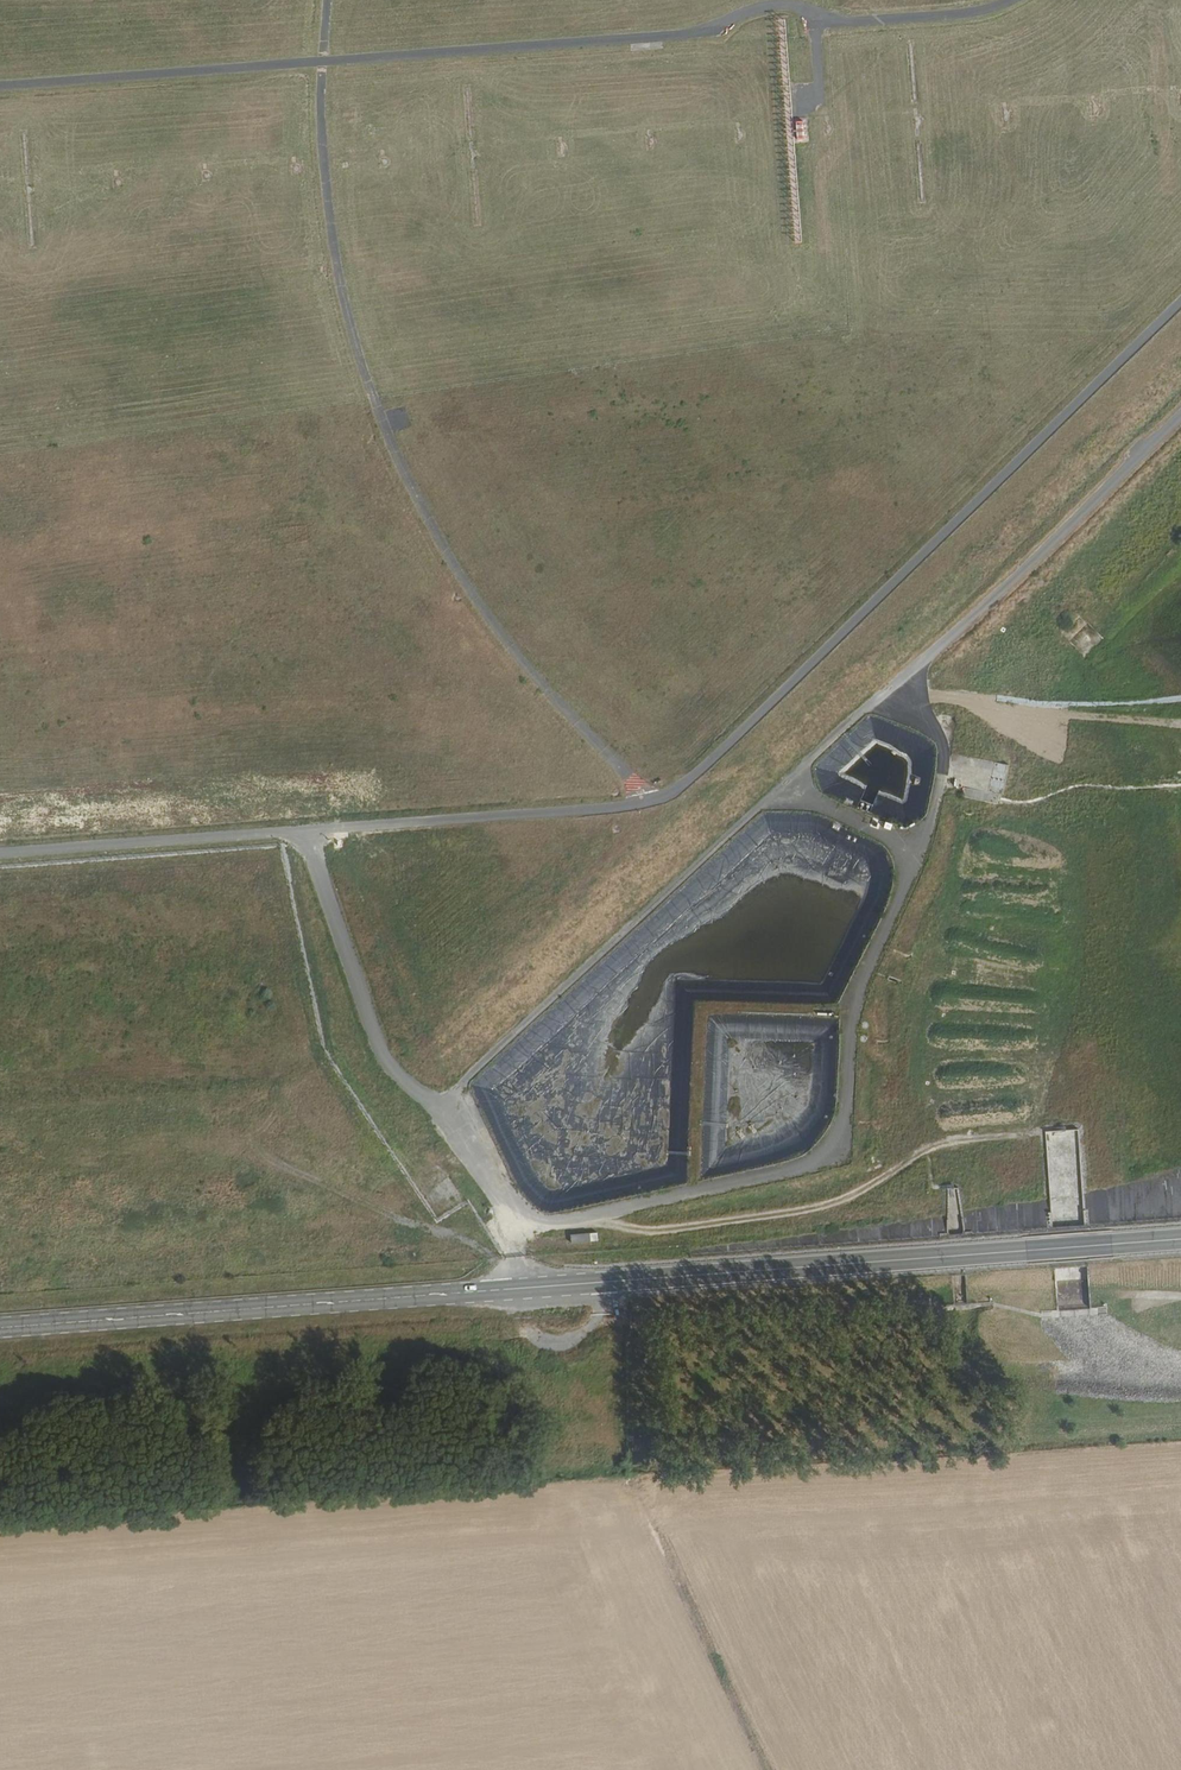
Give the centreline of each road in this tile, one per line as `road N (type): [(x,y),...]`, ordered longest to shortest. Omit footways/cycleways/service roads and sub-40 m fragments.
road 1 (secondary): [(1180,1239),(0,1331)]
road 2 (track): [(763,1769),(635,1487)]

